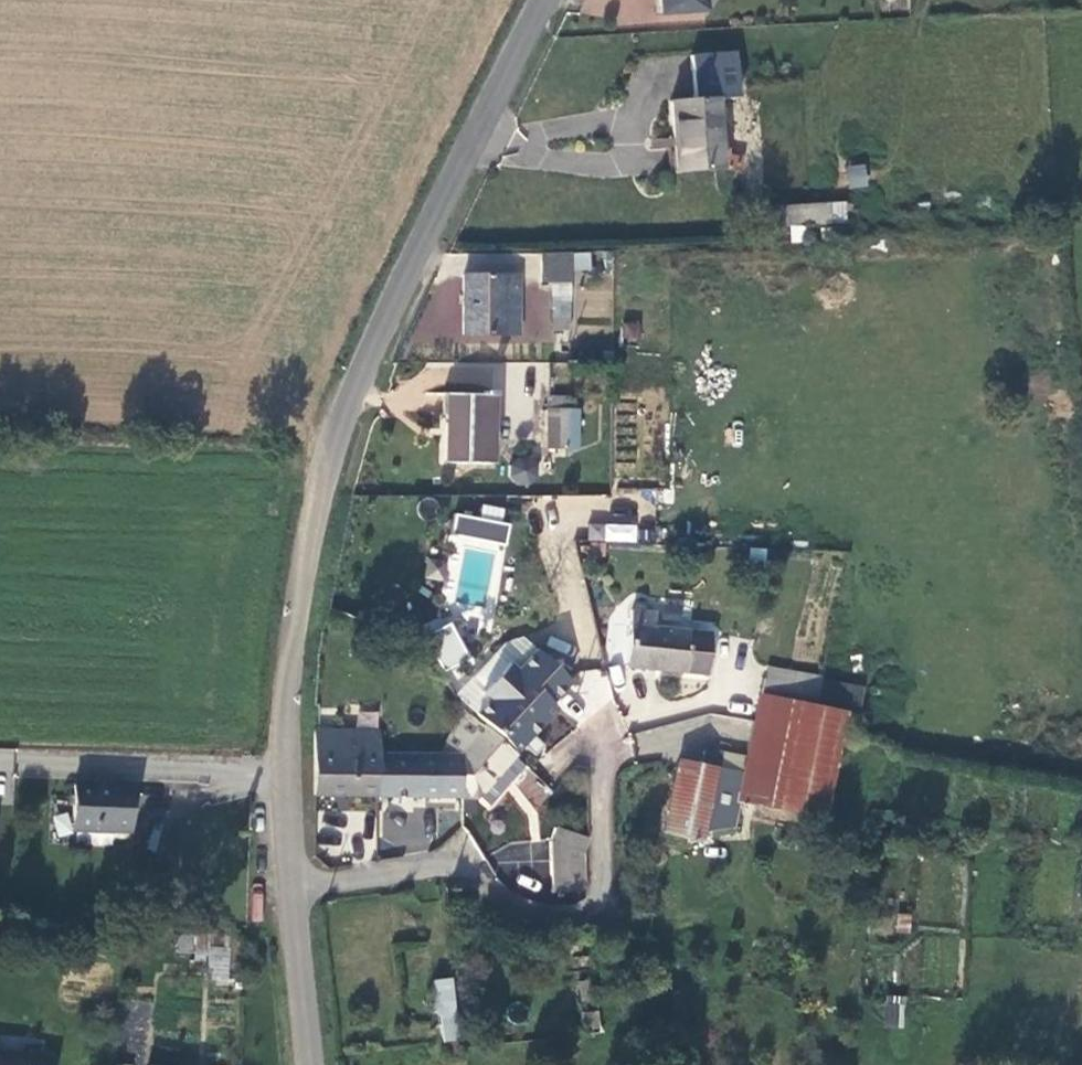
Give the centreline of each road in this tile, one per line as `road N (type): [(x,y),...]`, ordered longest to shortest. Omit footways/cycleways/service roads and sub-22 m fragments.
road 1 (residential): [(536,0),(342,425),(295,609),(284,784)]
road 2 (residential): [(291,881),(449,862),(528,908),(579,921),(604,914),(616,739),(584,738)]
road 3 (residential): [(0,757),(284,784)]
road 4 (residential): [(291,881),(309,1064)]

